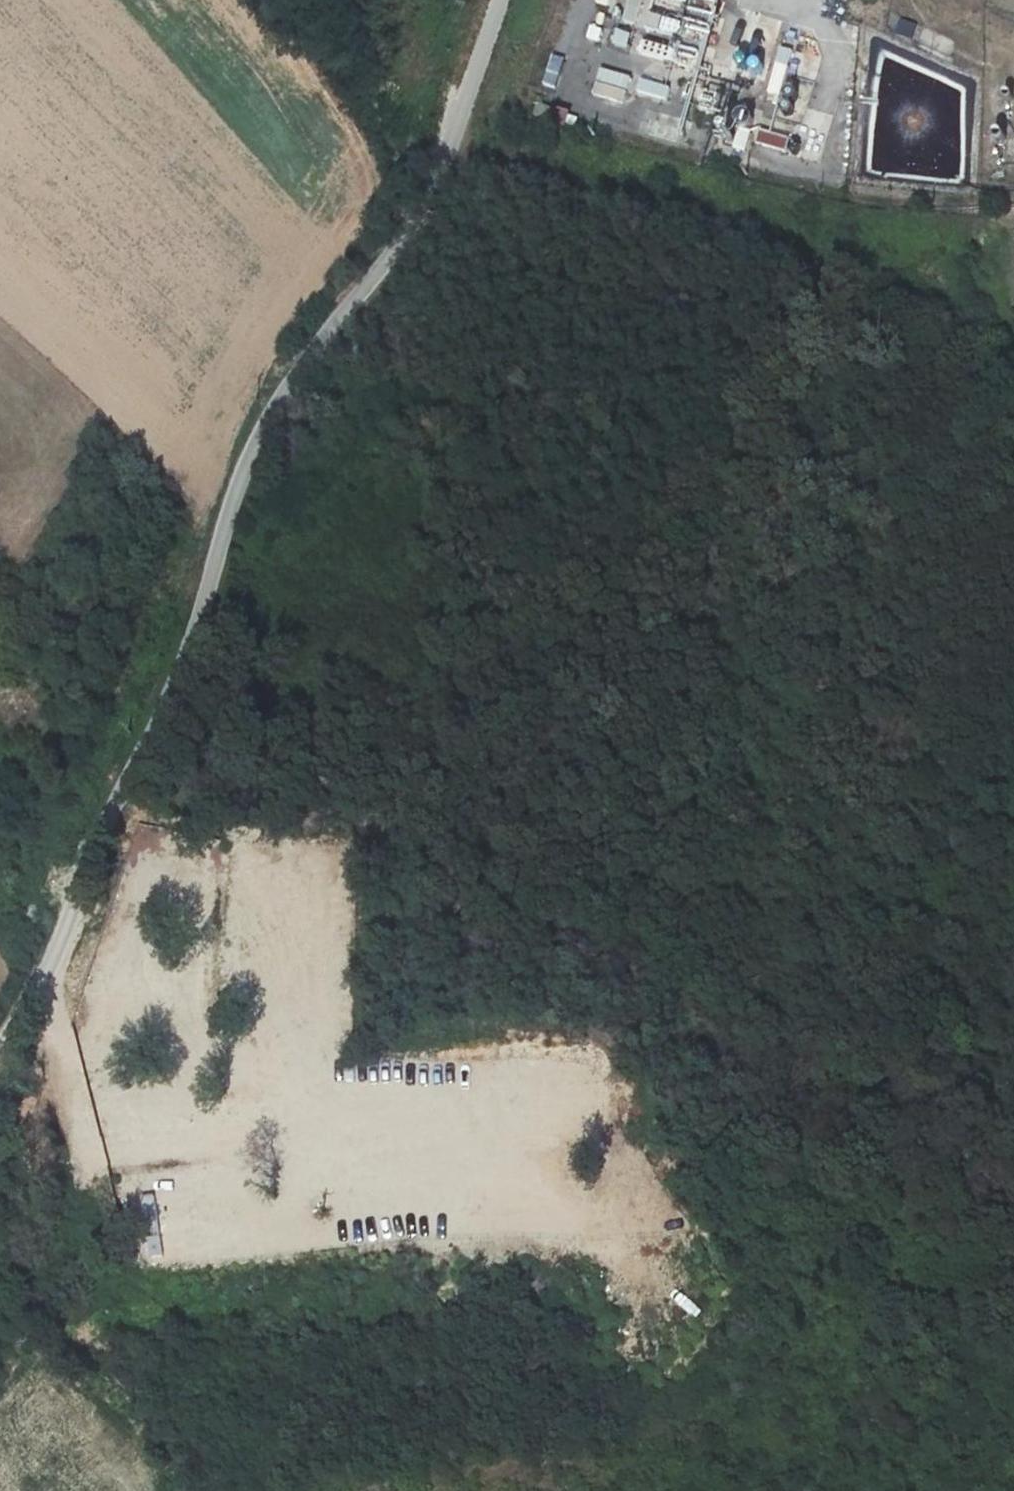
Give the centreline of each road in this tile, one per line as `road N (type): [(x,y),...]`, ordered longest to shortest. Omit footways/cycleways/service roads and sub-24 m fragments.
road 1 (unclassified): [(499,0),(406,245),(261,428),(191,642),(68,928),(0,1047)]

